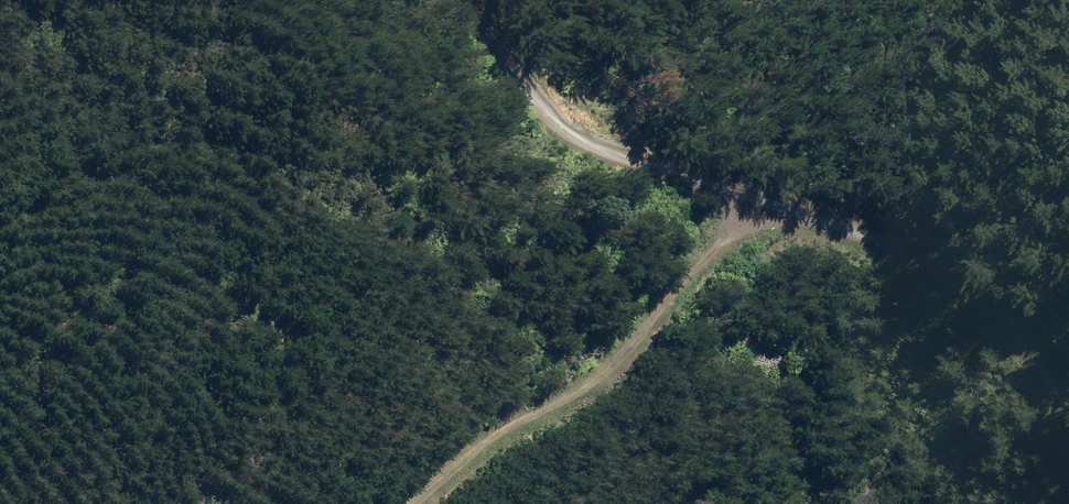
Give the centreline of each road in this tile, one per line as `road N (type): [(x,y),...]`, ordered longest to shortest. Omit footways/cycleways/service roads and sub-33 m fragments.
road 1 (track): [(1068,410),(984,300),(902,250),(587,139),(556,121),(455,0)]
road 2 (track): [(809,221),(718,243),(604,374),(483,442),(414,503)]

